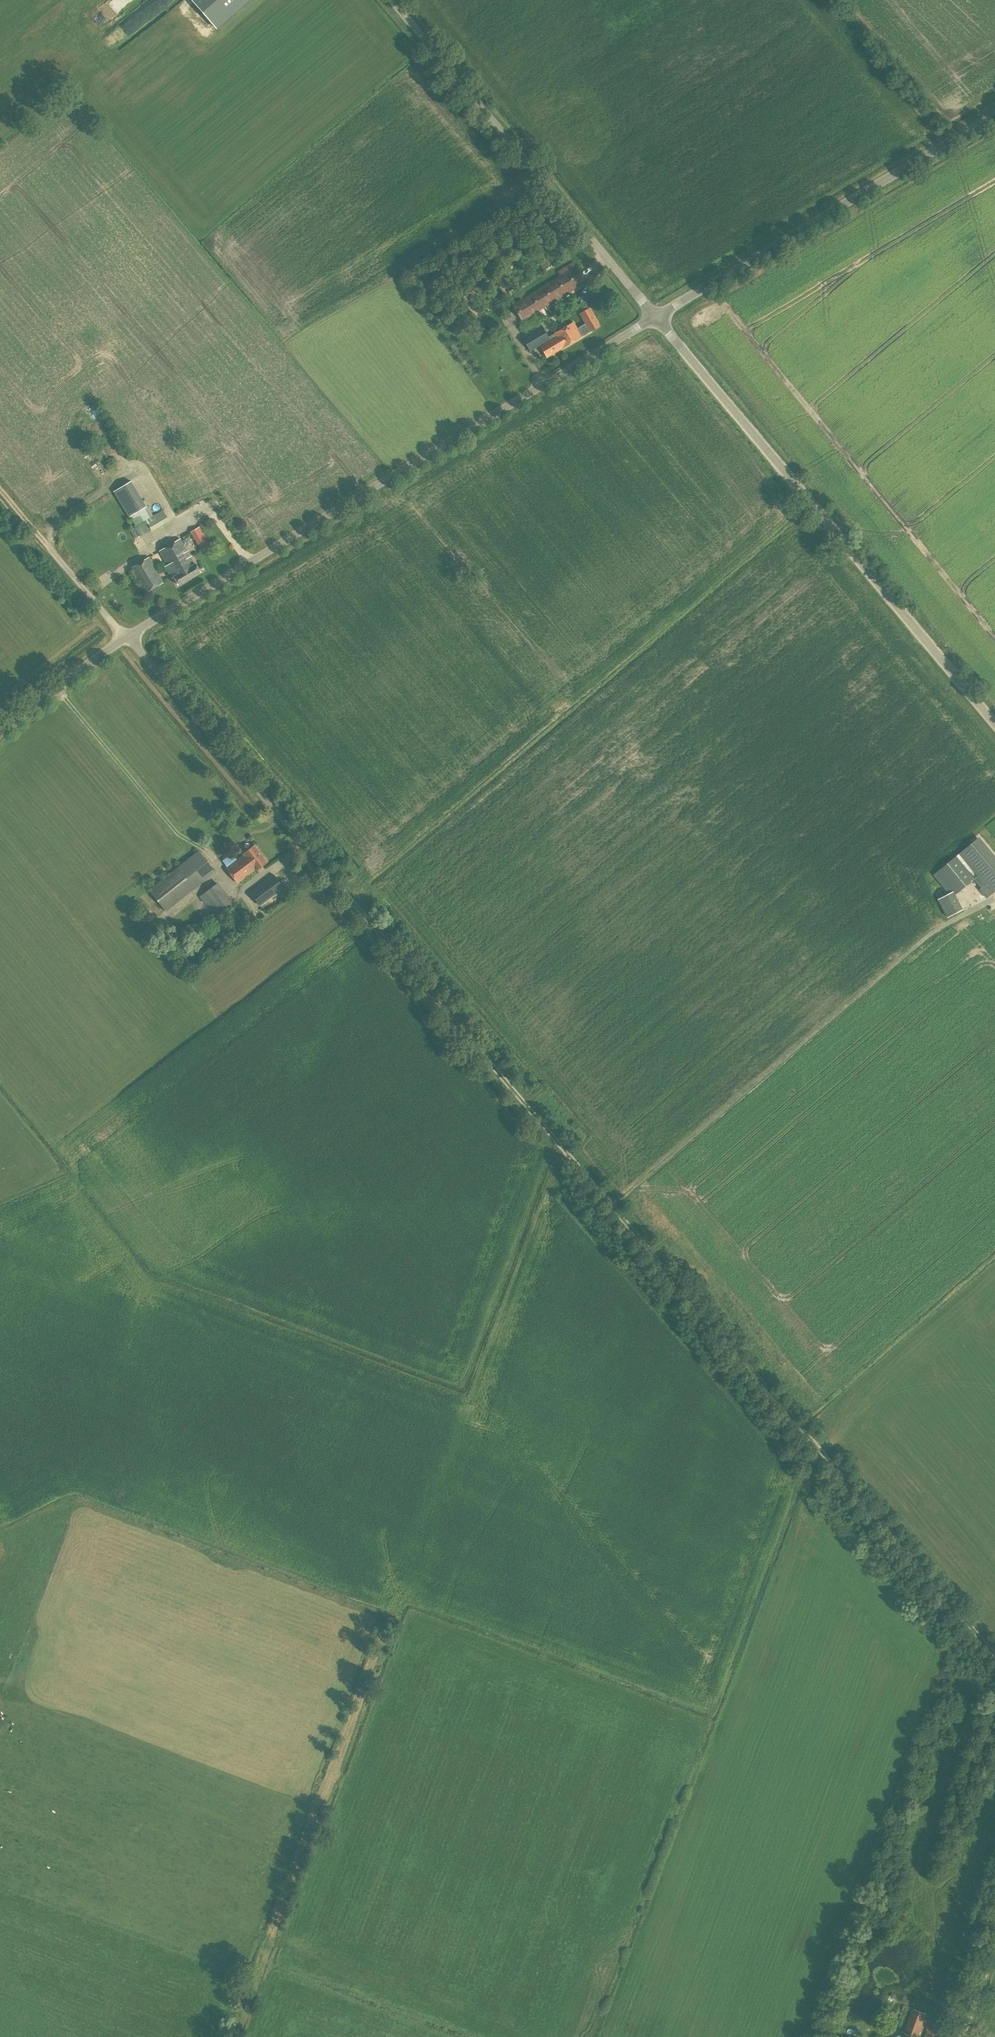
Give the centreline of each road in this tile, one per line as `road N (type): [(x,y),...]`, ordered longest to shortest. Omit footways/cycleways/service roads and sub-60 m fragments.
road 1 (track): [(994,1650),(331,876)]
road 2 (track): [(237,2036),(562,1142)]
road 3 (unclassified): [(127,635),(655,317)]
road 4 (unclassified): [(994,720),(655,317)]
road 5 (unclassified): [(655,317),(390,0)]
road 6 (unclassified): [(655,317),(994,113)]
road 7 (unclassified): [(331,876),(127,635)]
road 8 (track): [(127,635),(0,486)]
road 9 (unclassified): [(0,730),(127,635)]

